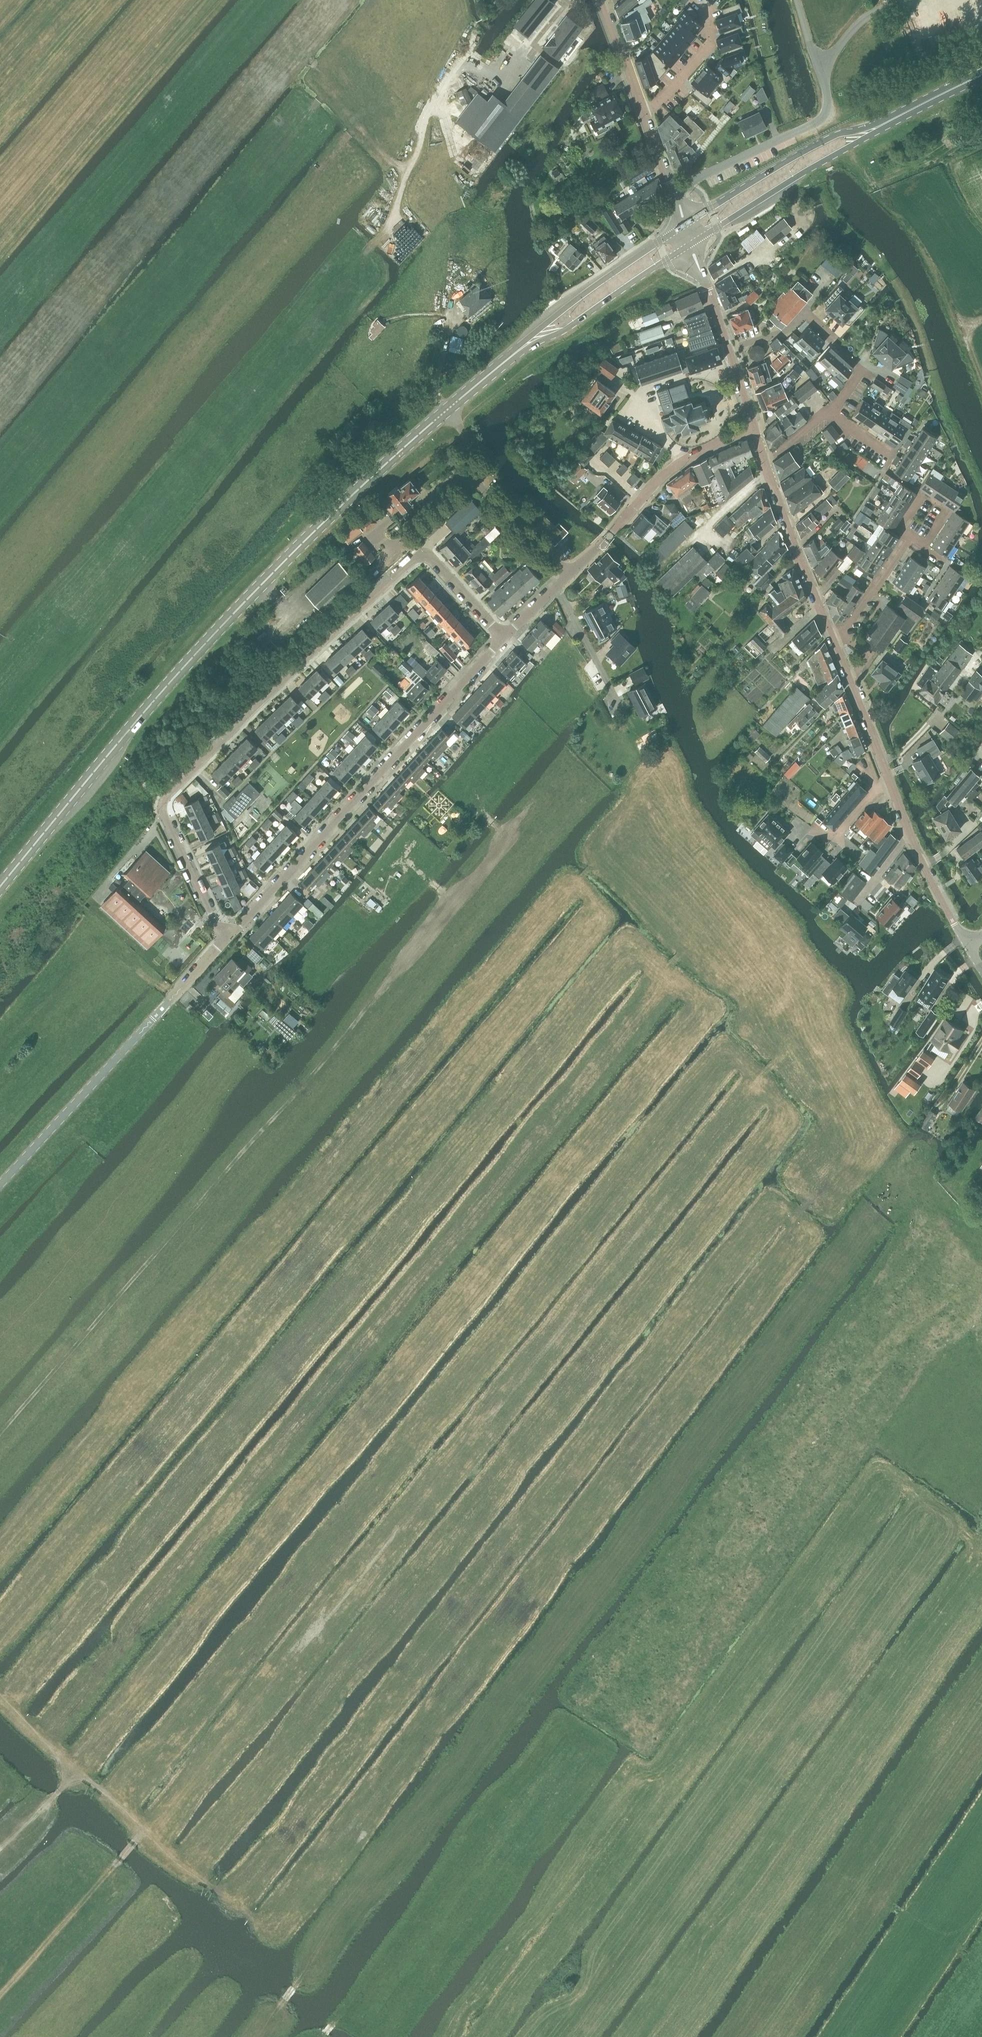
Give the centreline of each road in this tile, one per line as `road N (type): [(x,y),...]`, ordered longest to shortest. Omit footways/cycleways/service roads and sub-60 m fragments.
road 1 (primary): [(0,889),(272,574),(395,457),(515,360)]
road 2 (residential): [(503,637),(425,550),(166,798),(163,812),(225,940)]
road 3 (residential): [(225,940),(503,637)]
road 4 (residential): [(970,947),(905,825),(852,681)]
road 5 (unclassified): [(687,183),(829,111),(797,0)]
road 6 (unclassified): [(0,1184),(162,1009)]
road 7 (residential): [(571,572),(663,475),(754,427)]
road 8 (primary): [(693,244),(891,120)]
road 9 (primary): [(891,120),(812,147),(686,223)]
road 10 (primary): [(686,223),(557,315),(515,360)]
road 11 (primary): [(515,360),(693,244)]
road 12 (residential): [(836,643),(766,463)]
road 13 (track): [(453,316),(455,143)]
road 14 (residential): [(645,117),(709,47),(708,14),(694,2)]
road 15 (residential): [(571,572),(478,476)]
road 16 (track): [(825,92),(845,38),(863,19),(903,0)]
road 17 (unclassified): [(645,117),(602,0)]
road 18 (residential): [(729,350),(787,332),(806,314),(834,338)]
road 19 (residential): [(842,634),(908,533)]

